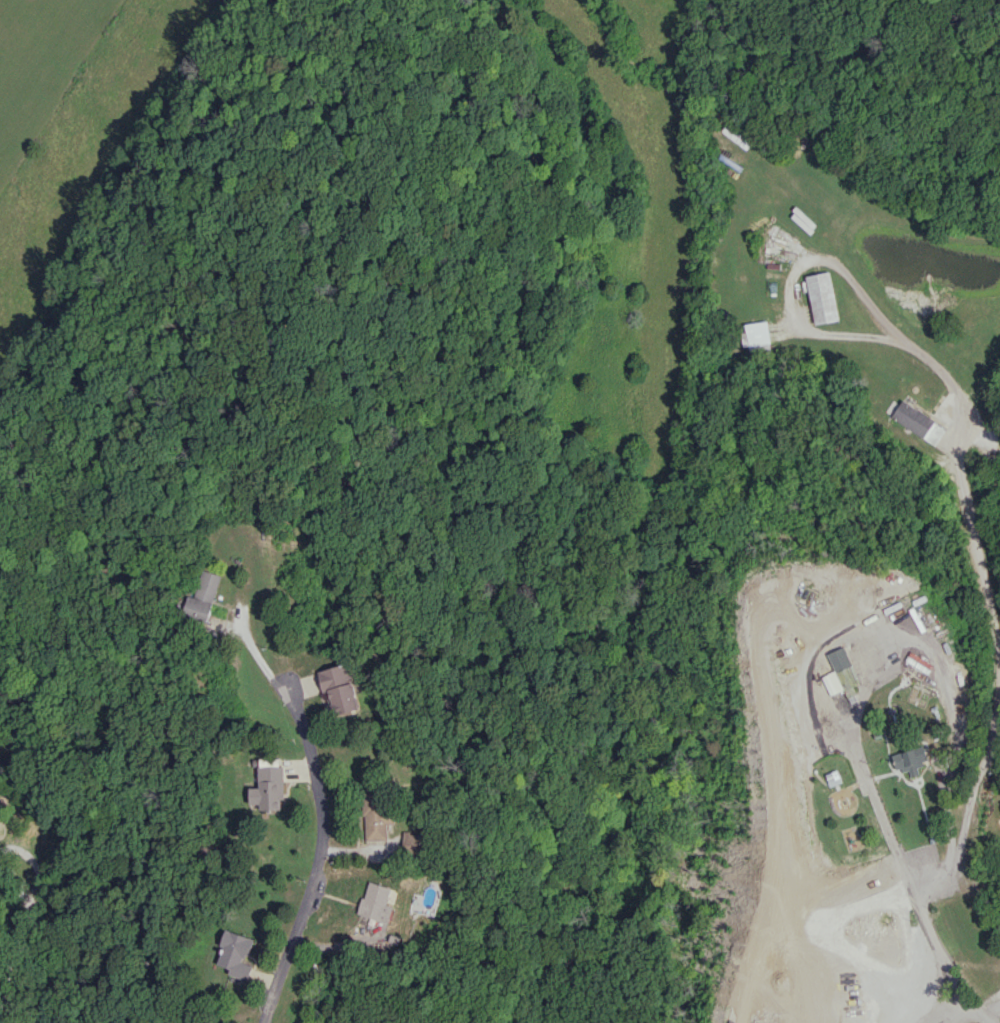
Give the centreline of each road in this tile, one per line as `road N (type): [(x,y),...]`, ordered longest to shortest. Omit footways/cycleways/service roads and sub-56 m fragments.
road 1 (residential): [(261,1022),(313,867),(316,835),(312,754),(296,707),(241,621)]
road 2 (residential): [(827,680),(962,992),(996,1022)]
road 3 (residential): [(4,1022),(7,988),(34,914),(32,873)]

